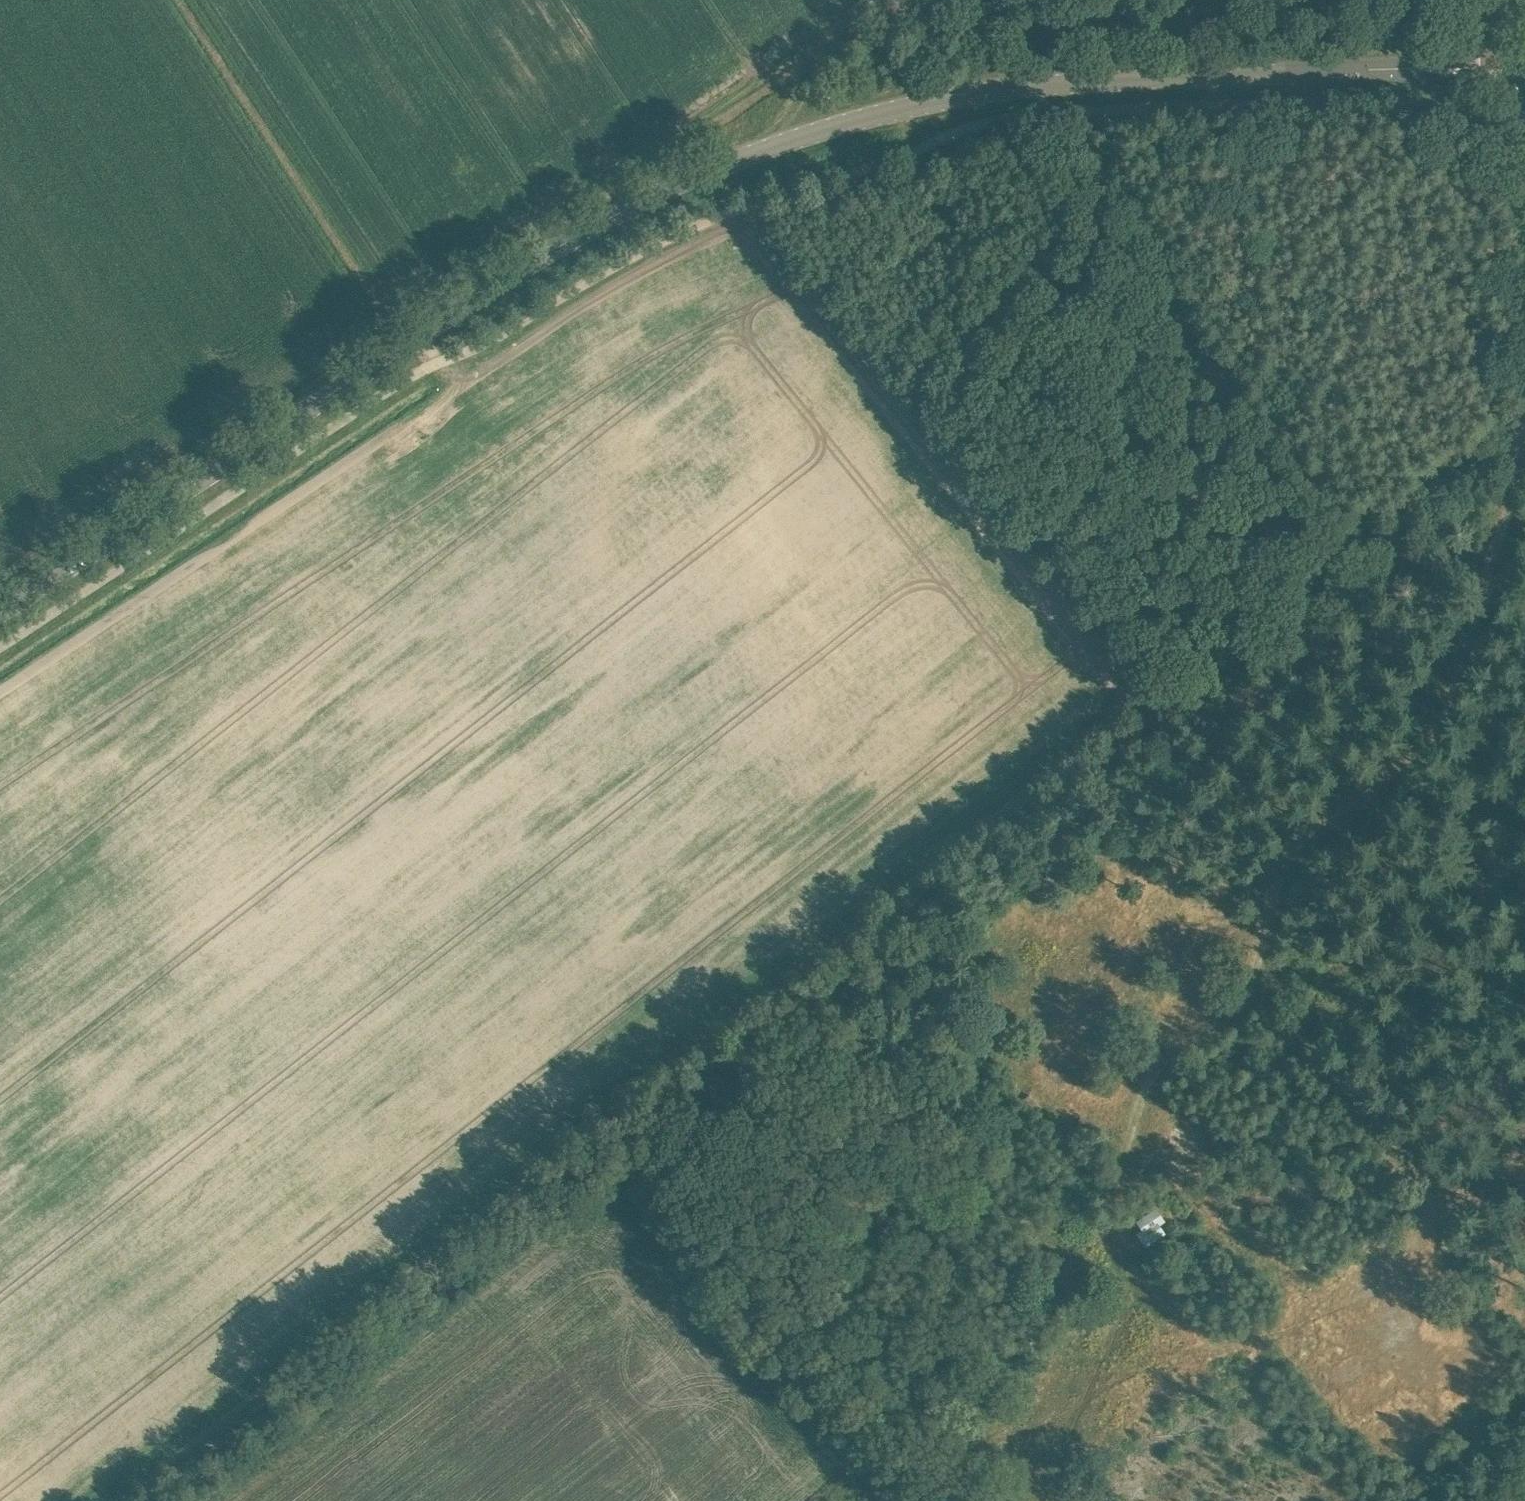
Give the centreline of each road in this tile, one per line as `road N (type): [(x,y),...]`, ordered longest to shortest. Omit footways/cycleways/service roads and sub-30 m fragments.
road 1 (tertiary): [(0,614),(569,240),(640,201),(844,122),(967,94),(1421,69)]
road 2 (track): [(903,1500),(729,1291),(730,1068),(1524,431)]
road 3 (track): [(1125,1339),(1129,1166),(1157,1086),(1200,1037),(1231,965)]
road 4 (track): [(844,122),(854,67),(908,0)]

